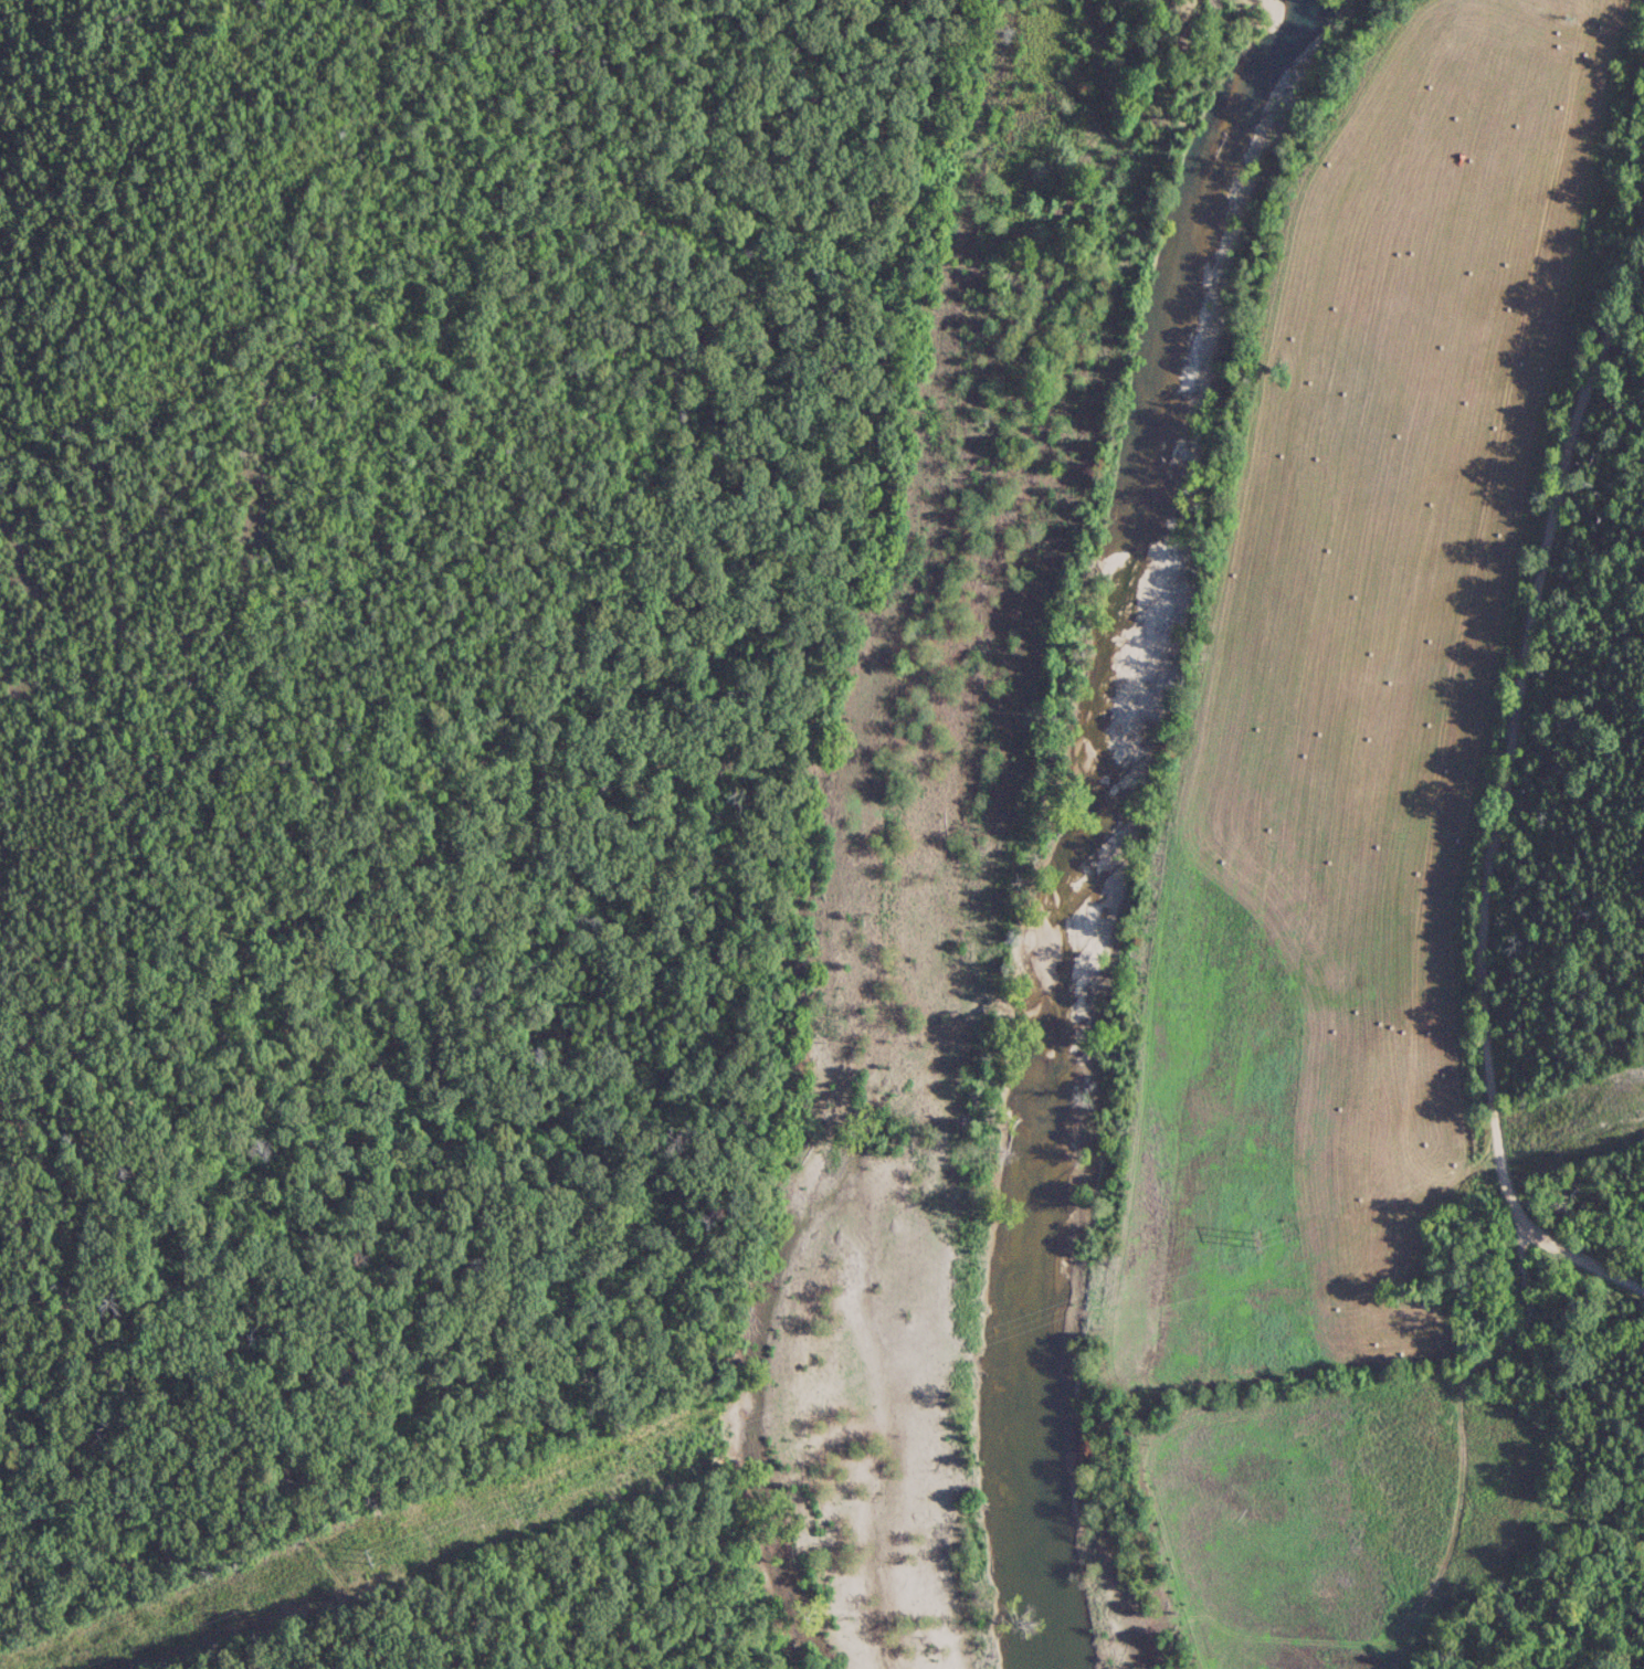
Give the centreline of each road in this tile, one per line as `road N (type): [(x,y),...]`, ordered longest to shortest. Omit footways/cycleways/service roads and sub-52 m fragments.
road 1 (residential): [(1643,1307),(1610,1307),(1516,1277),(1457,1165),(1440,1018),(1451,554),(1532,390),(1643,240)]

